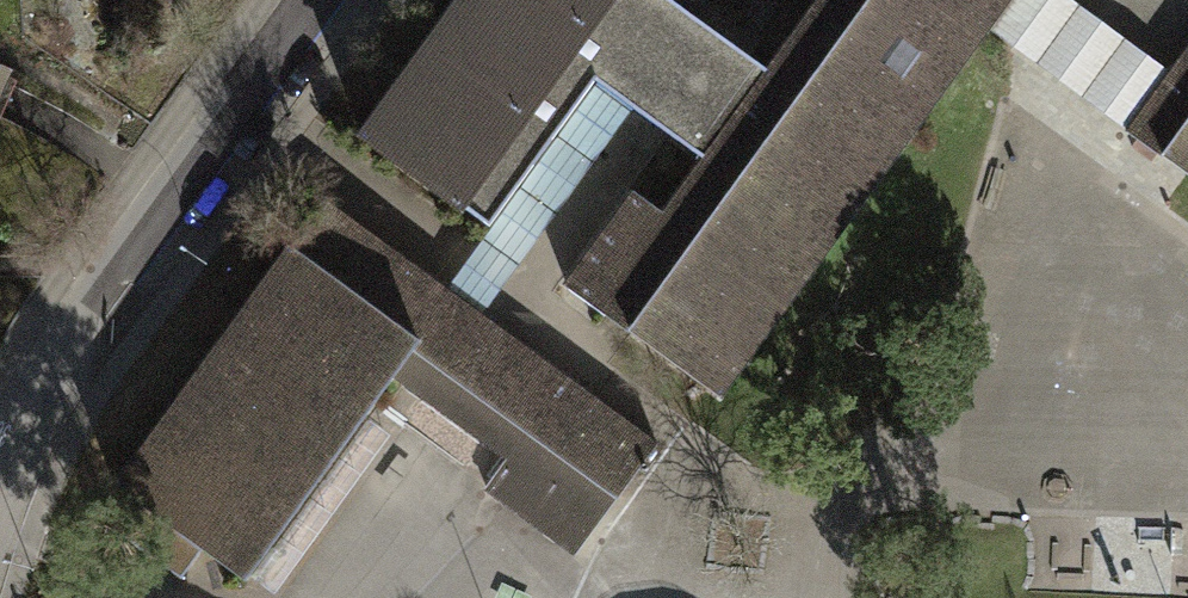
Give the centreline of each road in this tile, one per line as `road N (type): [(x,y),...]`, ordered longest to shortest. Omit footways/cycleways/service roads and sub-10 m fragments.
road 1 (residential): [(329,0),(91,317),(35,410),(0,490)]

